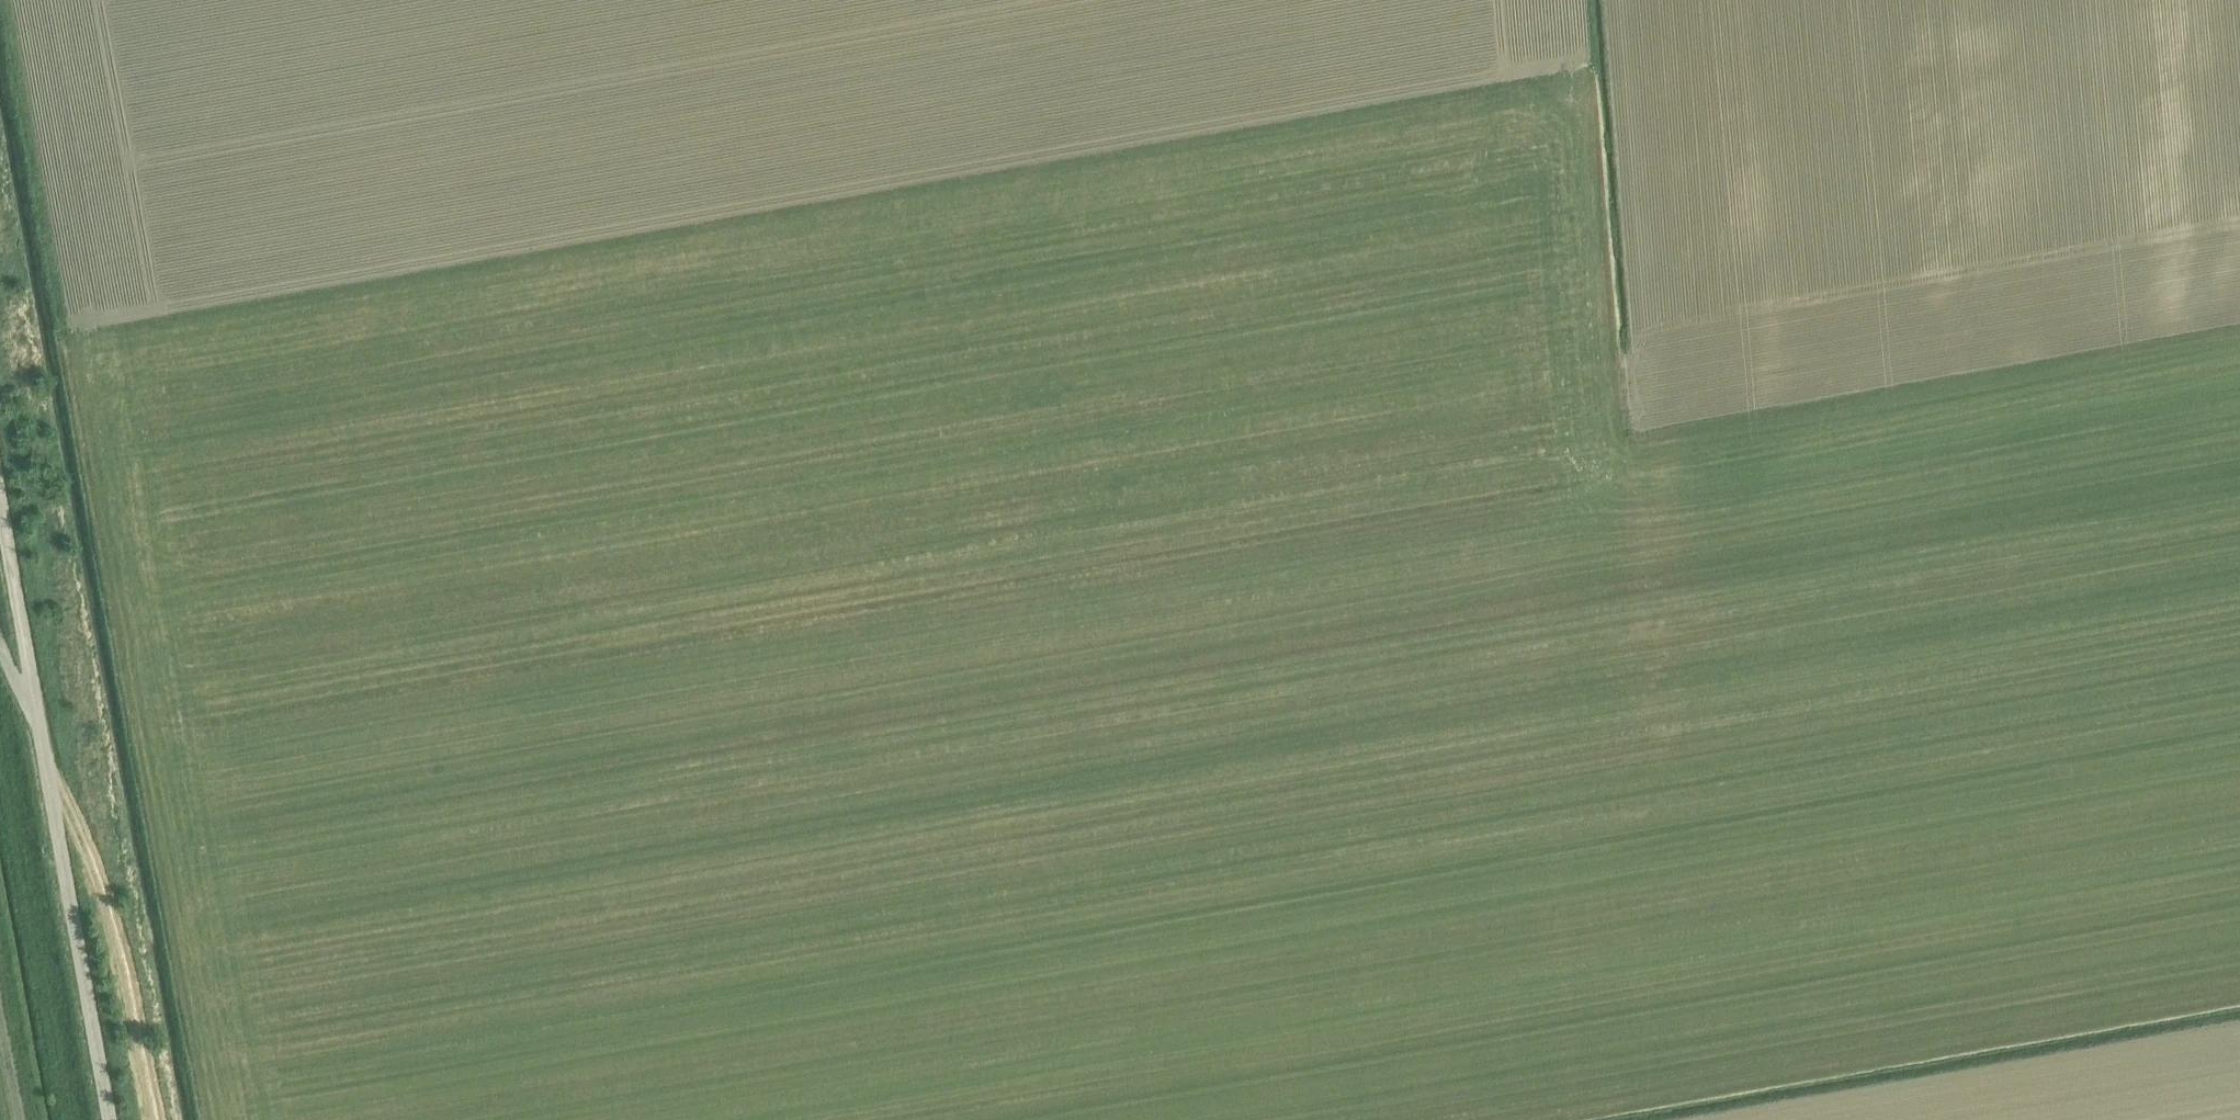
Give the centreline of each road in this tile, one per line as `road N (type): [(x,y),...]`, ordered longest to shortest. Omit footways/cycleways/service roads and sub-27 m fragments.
road 1 (tertiary): [(117,1119),(0,475)]

